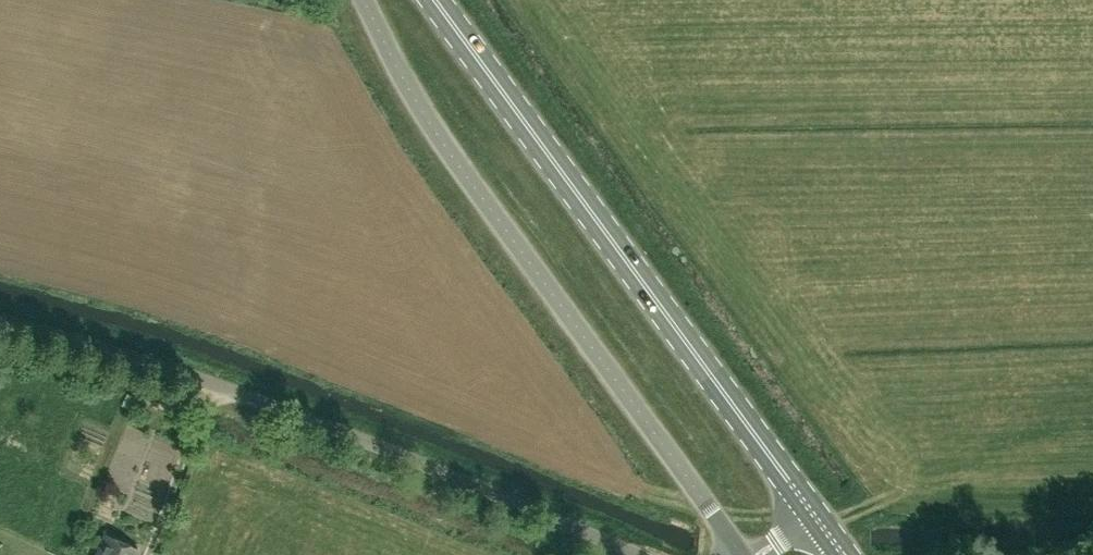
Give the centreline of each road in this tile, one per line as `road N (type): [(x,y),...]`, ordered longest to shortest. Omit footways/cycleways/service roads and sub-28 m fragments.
road 1 (unclassified): [(746,554),(439,135),(364,0)]
road 2 (unclassified): [(631,554),(200,385),(0,328)]
road 3 (primary): [(816,520),(434,0)]

